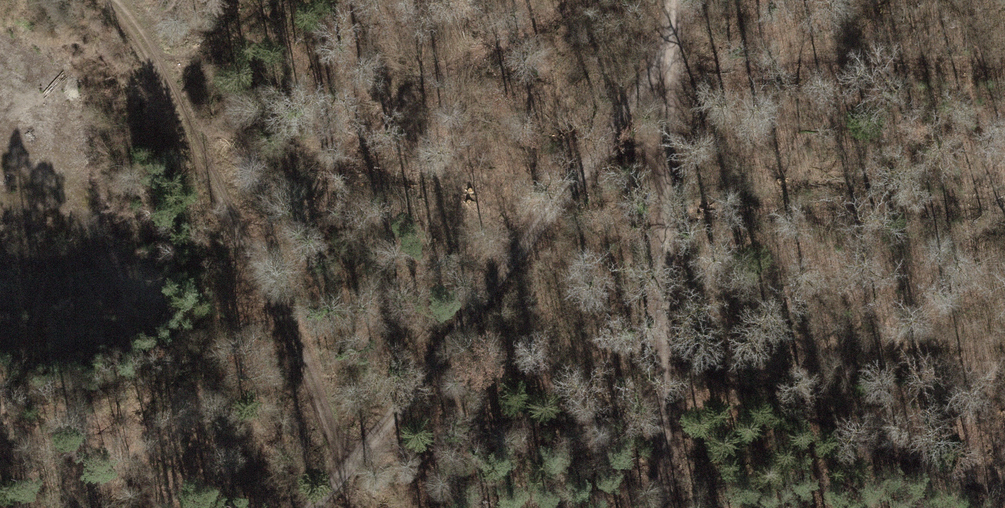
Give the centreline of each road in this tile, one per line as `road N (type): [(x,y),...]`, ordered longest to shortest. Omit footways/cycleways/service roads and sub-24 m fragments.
road 1 (track): [(668,56),(381,431),(307,507)]
road 2 (track): [(111,0),(163,79),(337,445),(352,461)]
road 3 (track): [(664,345),(1004,489)]
road 4 (track): [(663,414),(514,416),(406,440),(352,461)]
road 5 (track): [(668,56),(664,345)]
road 6 (track): [(662,507),(664,345)]

